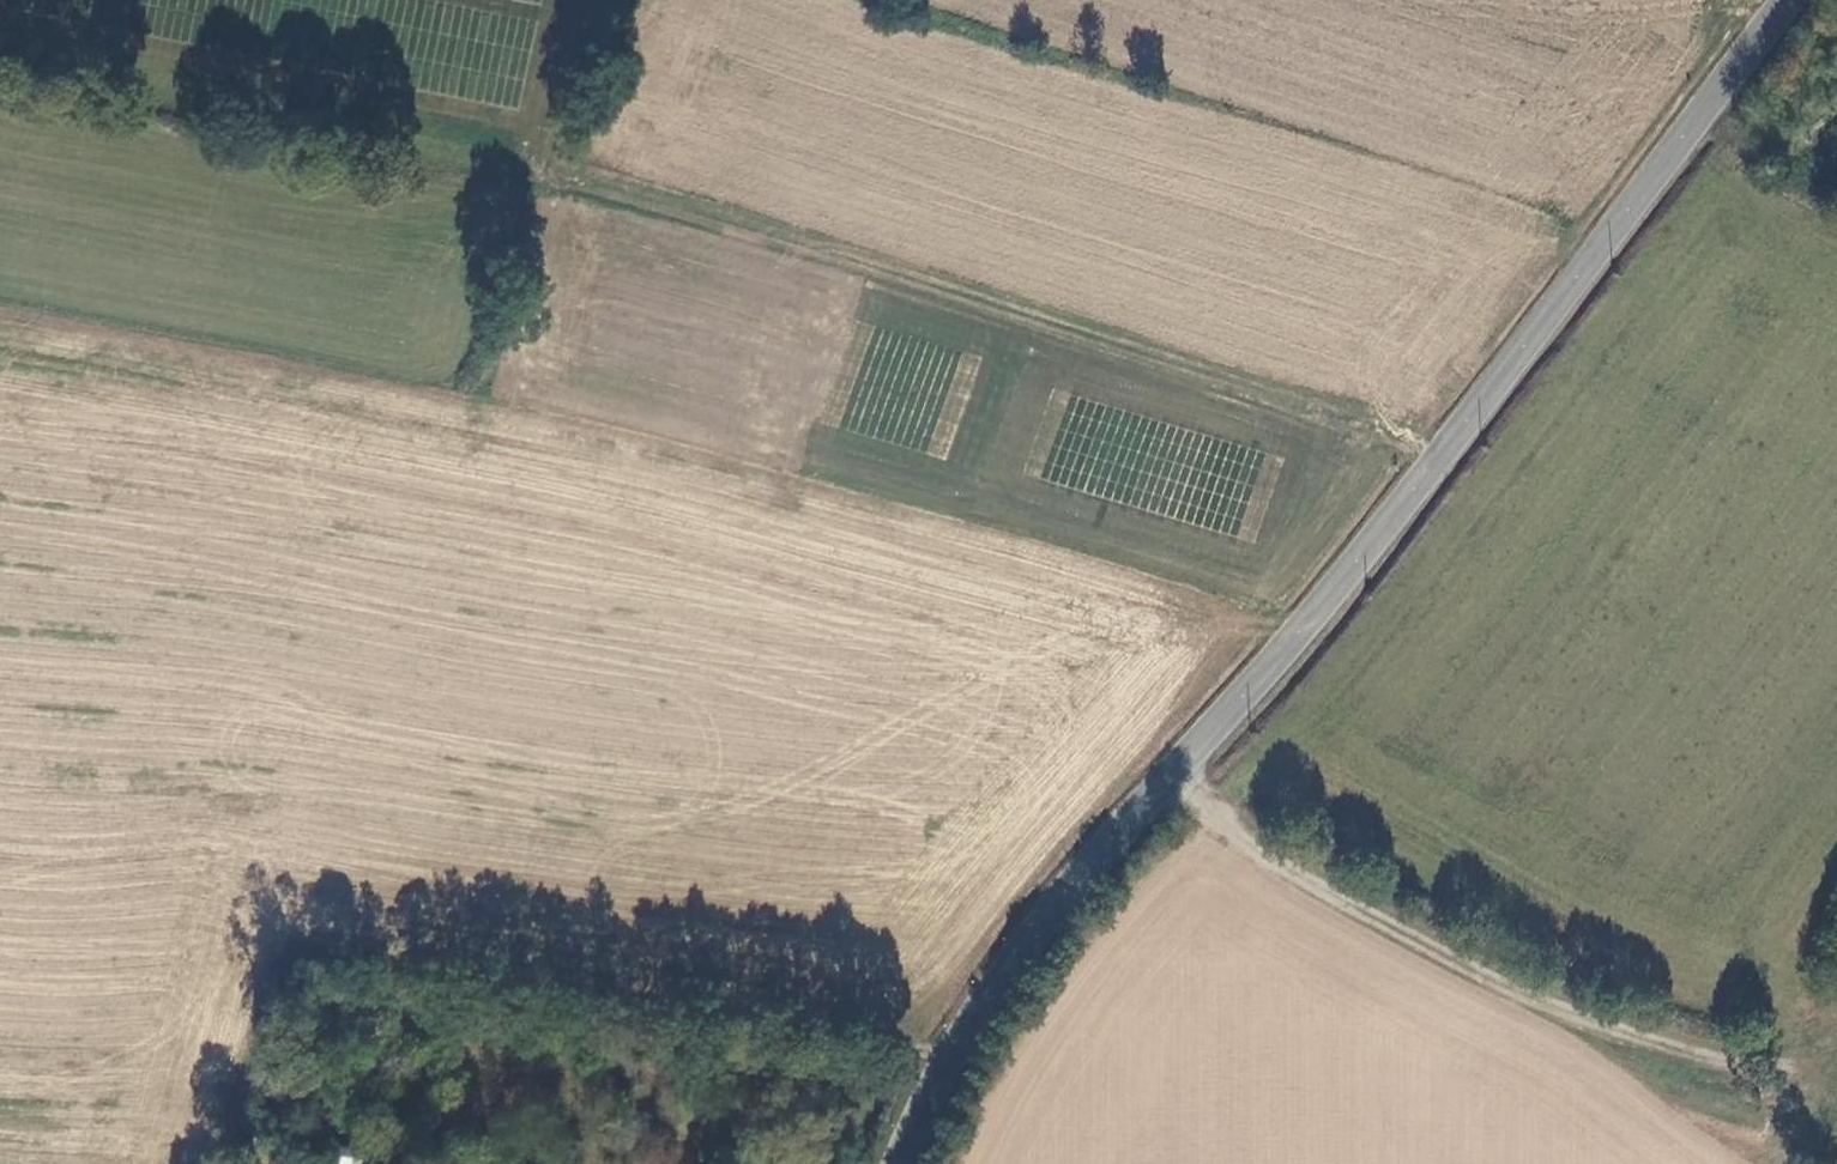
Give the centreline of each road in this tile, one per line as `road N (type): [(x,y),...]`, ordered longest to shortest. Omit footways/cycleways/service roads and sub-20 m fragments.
road 1 (tertiary): [(897,1163),(952,1053),(1037,925),(1283,651),(1782,0)]
road 2 (track): [(1167,776),(1244,839),(1513,987),(1651,1042),(1737,1066),(1792,1067),(1836,1040)]

